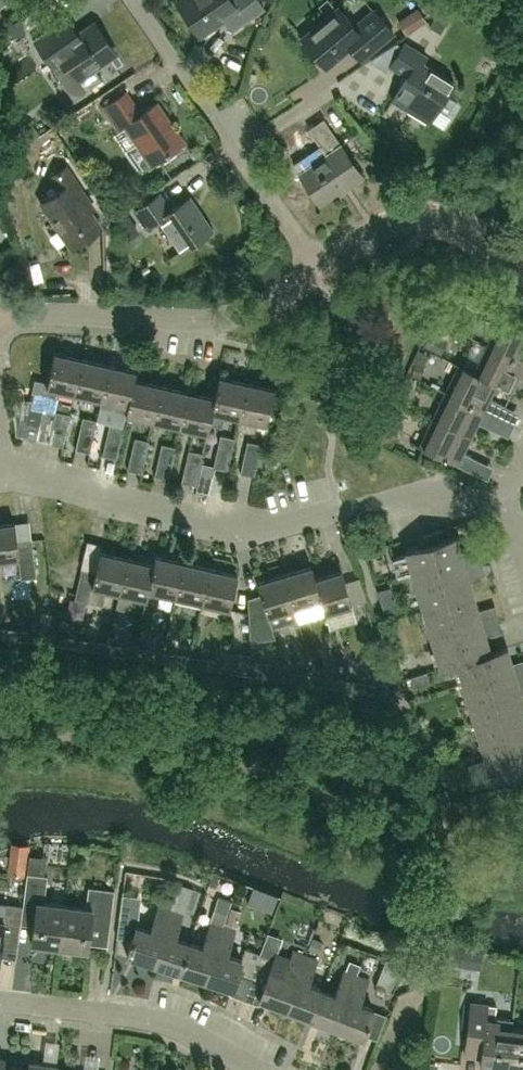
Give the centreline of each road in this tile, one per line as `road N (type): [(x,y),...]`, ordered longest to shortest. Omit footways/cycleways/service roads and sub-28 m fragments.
road 1 (residential): [(495,506),(434,487),(257,529),(73,486),(11,485)]
road 2 (residential): [(0,319),(208,321),(257,312),(320,272)]
road 3 (residential): [(0,1002),(147,1021),(260,1069)]
road 4 (residential): [(320,272),(388,226),(417,219),(473,235),(522,277)]
road 5 (residential): [(240,152),(132,0)]
road 6 (residential): [(320,272),(240,152)]

